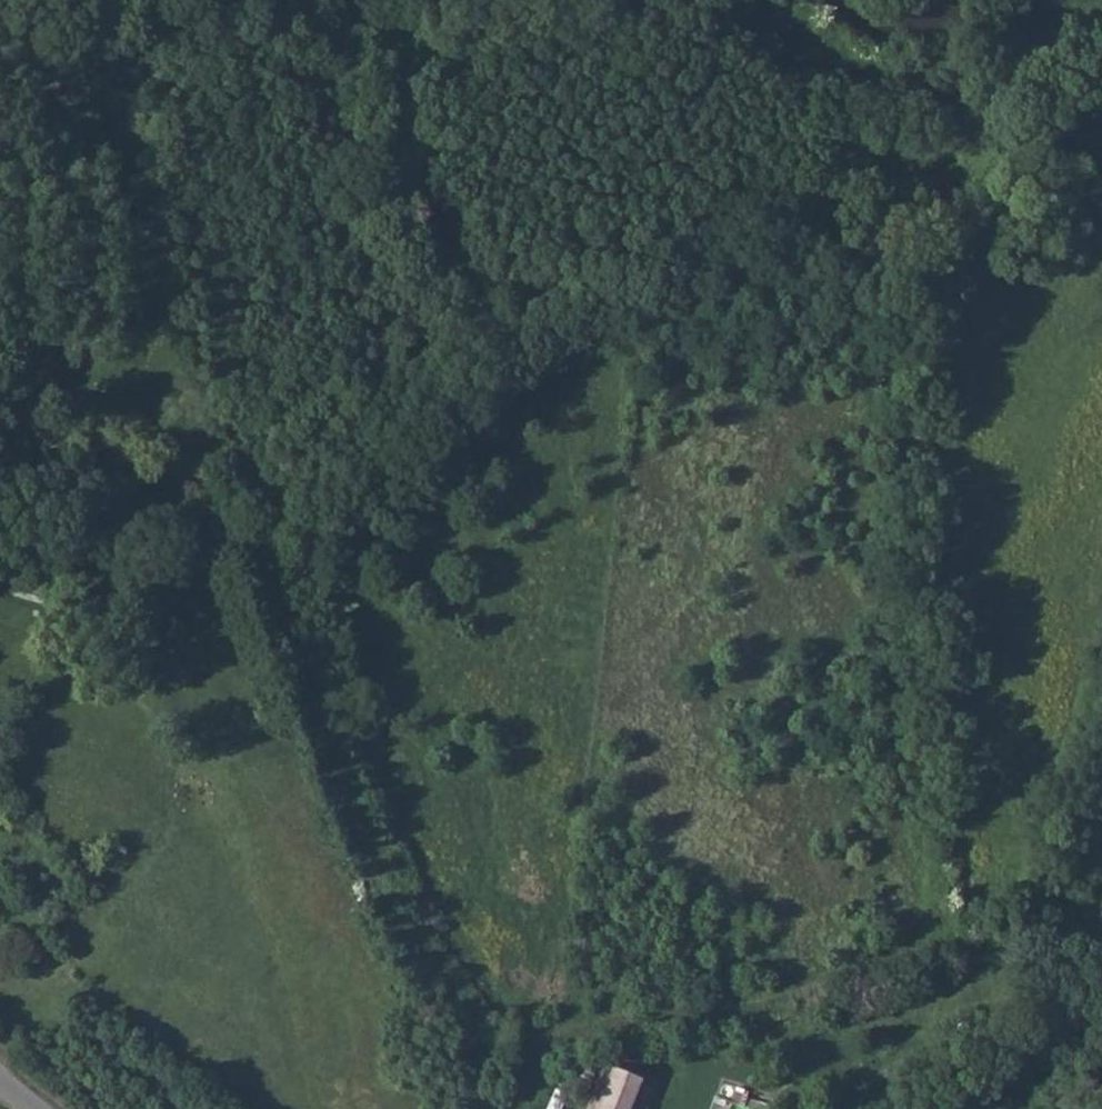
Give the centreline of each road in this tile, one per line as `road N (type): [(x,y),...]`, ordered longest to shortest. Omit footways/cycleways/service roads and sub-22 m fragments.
road 1 (track): [(492,1108),(540,1056),(941,971),(948,886),(1035,875),(1101,905)]

